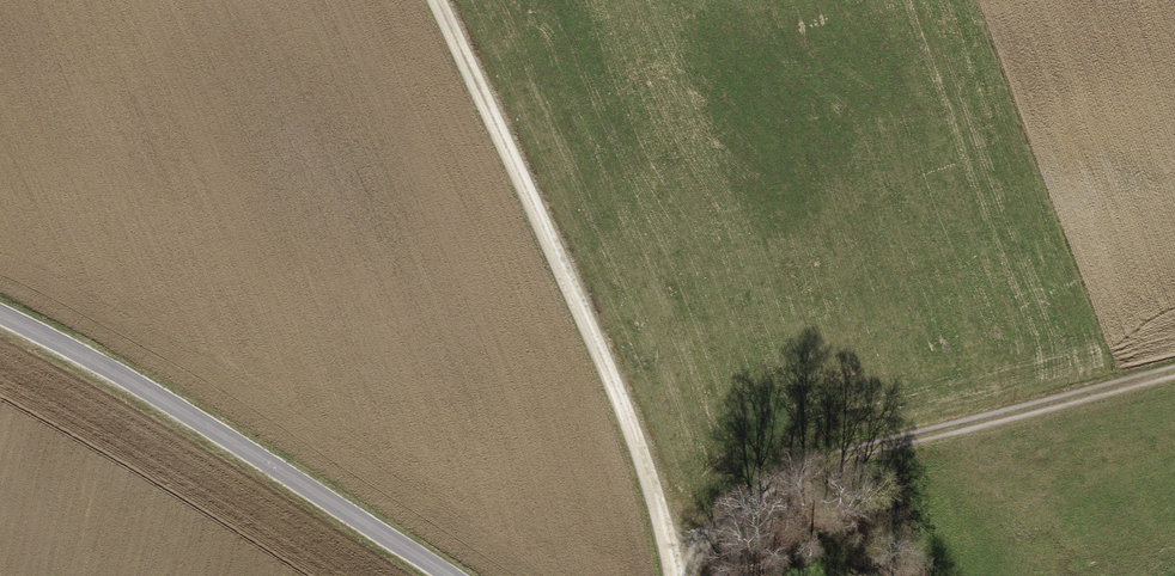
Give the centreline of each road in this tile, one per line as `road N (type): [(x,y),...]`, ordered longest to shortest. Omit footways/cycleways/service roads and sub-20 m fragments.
road 1 (track): [(440,0),(672,504)]
road 2 (track): [(0,313),(68,346),(452,575)]
road 3 (track): [(672,504),(1174,371)]

